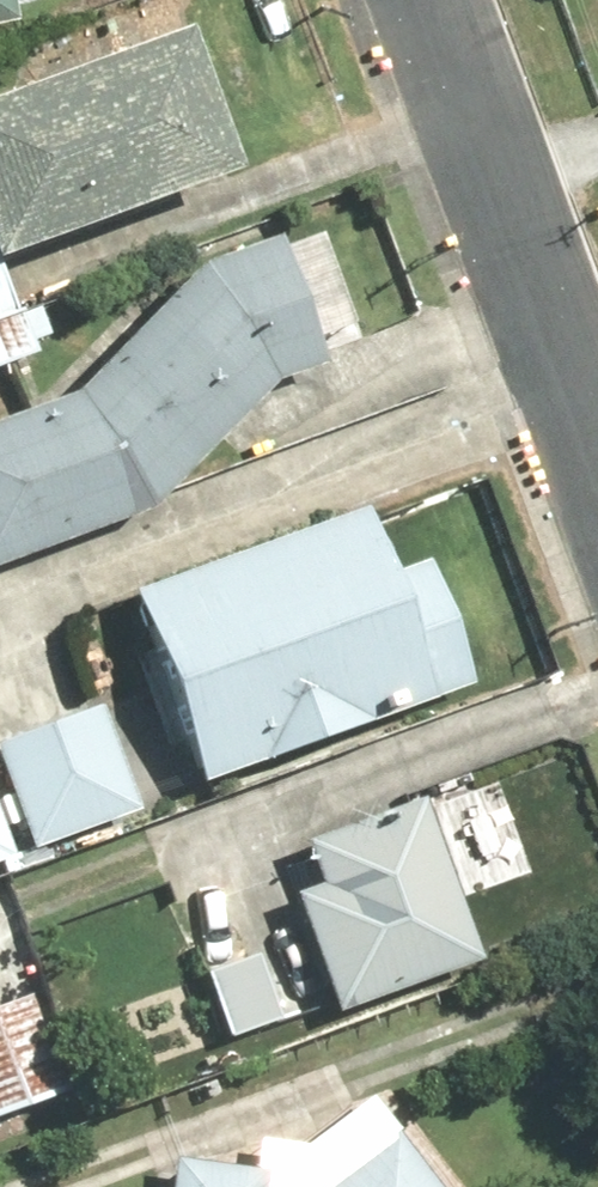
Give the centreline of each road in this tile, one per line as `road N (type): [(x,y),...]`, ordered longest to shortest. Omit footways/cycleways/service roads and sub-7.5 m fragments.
road 1 (residential): [(420,0),(597,481)]

